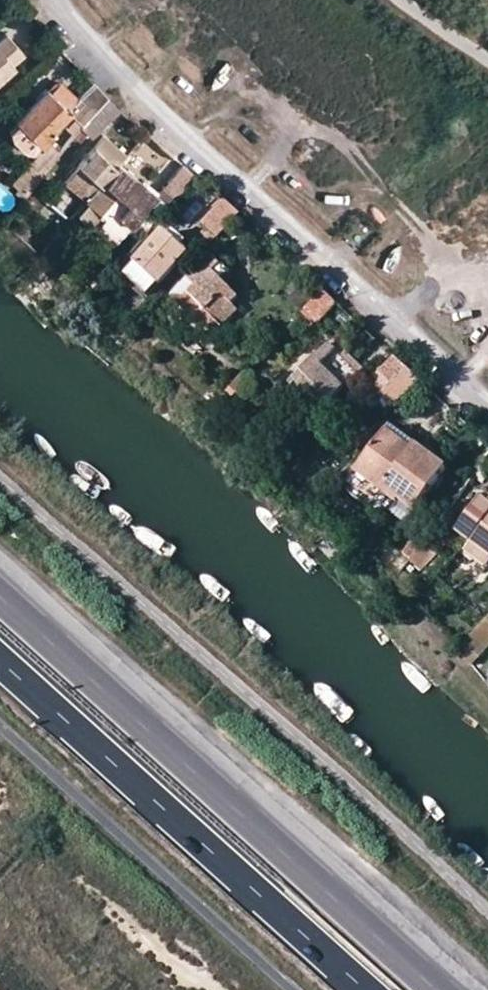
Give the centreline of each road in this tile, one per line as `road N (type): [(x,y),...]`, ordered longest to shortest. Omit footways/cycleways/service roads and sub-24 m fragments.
road 1 (residential): [(487,404),(105,71),(55,0)]
road 2 (primary): [(440,989),(0,597)]
road 3 (primary): [(0,669),(362,989)]

